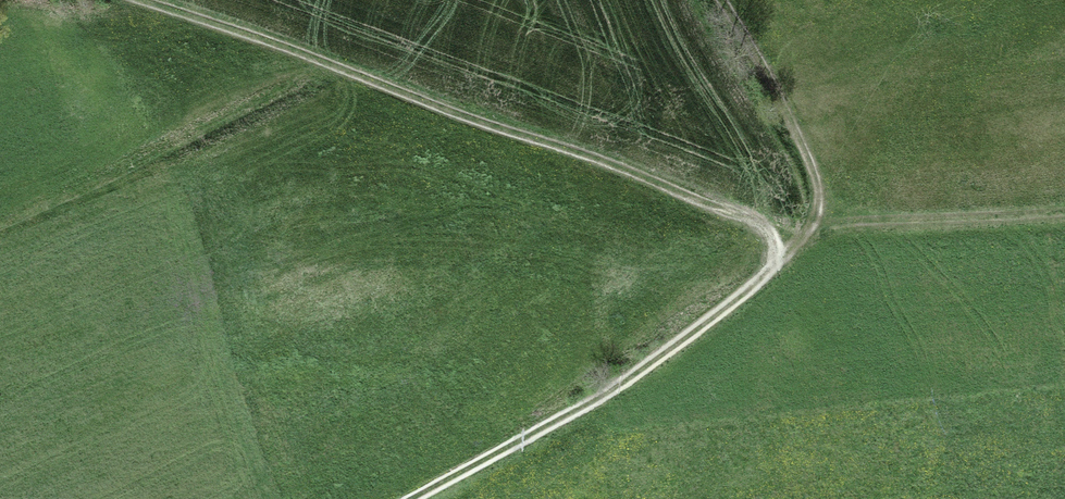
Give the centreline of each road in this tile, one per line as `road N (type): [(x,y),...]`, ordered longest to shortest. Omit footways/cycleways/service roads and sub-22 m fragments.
road 1 (track): [(412,498),(655,369),(776,268),(767,238),(610,169),(120,0)]
road 2 (track): [(776,268),(813,240),(815,189),(716,0)]

